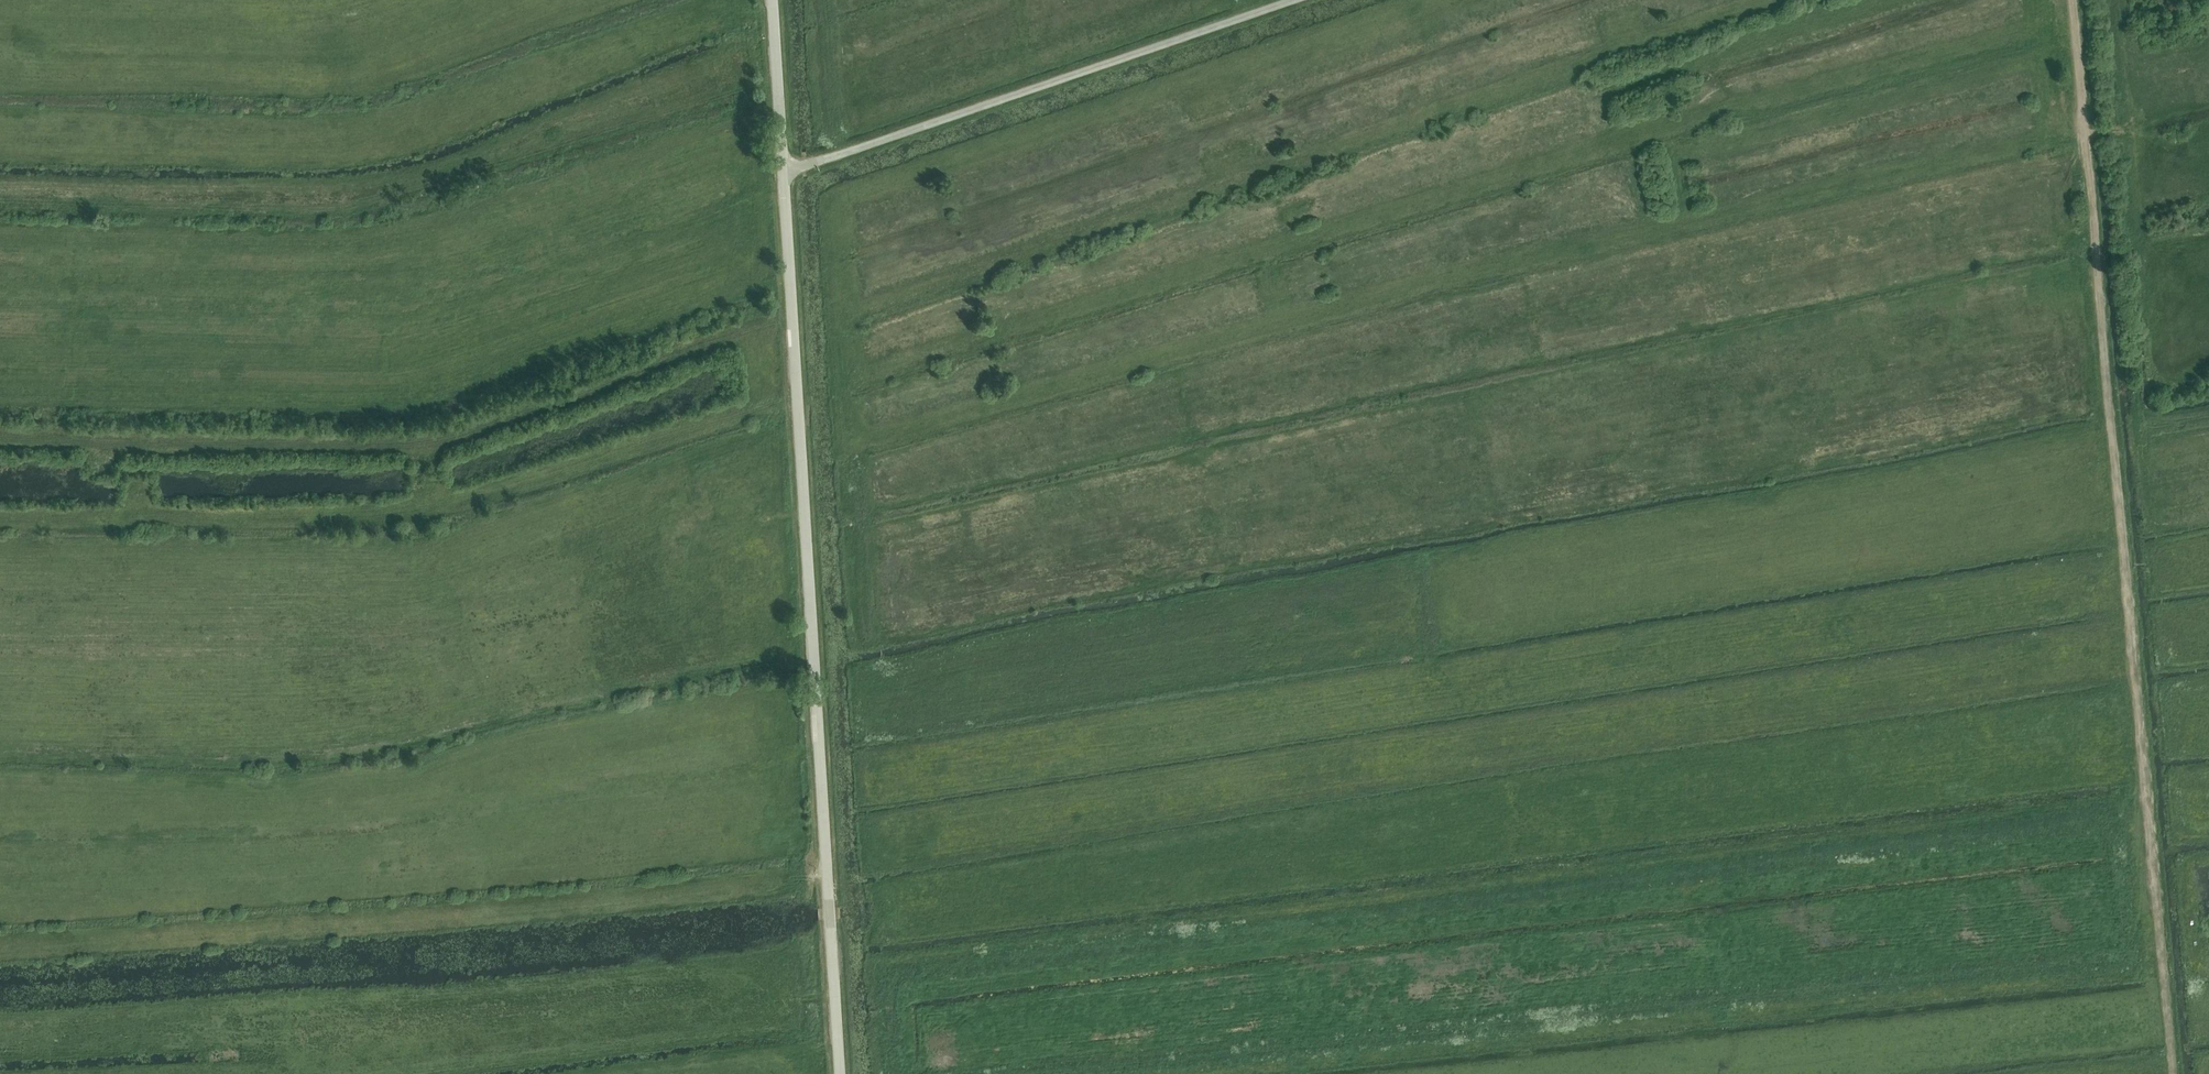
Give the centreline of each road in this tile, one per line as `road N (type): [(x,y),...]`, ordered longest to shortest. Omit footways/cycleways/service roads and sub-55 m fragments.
road 1 (track): [(2173,1073),(2074,0)]
road 2 (unclassified): [(839,1073),(783,172)]
road 3 (unclassified): [(783,172),(1291,0)]
road 4 (unclassified): [(783,172),(772,0)]

